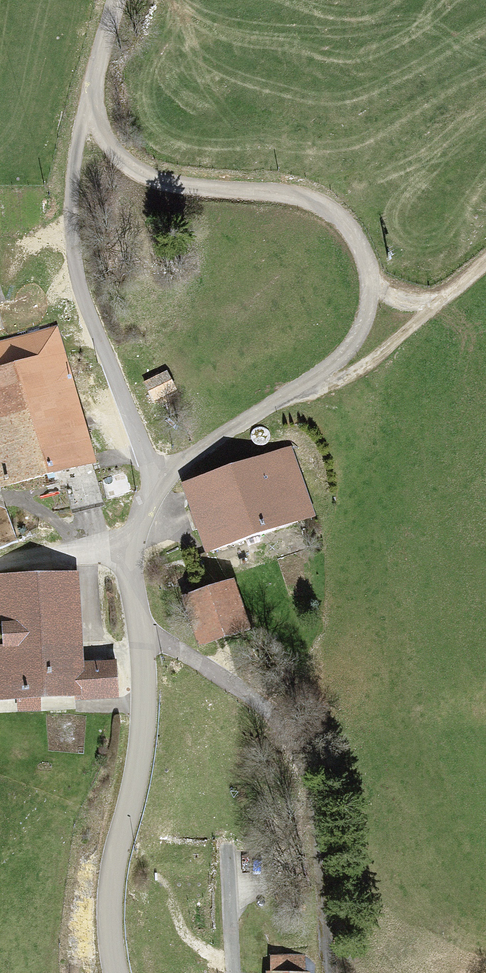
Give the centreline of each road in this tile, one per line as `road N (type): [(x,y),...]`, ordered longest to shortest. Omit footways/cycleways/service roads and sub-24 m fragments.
road 1 (unclassified): [(116,0),(94,86),(98,123),(115,154),(161,182),(321,205),(357,240),(369,285),(364,322),(349,347),(178,467),(141,518),(132,555),(145,707),(110,892),(116,972)]
road 2 (track): [(438,301),(359,369),(324,385),(305,384)]
road 3 (track): [(0,568),(134,538)]
road 4 (track): [(485,264),(438,301),(399,299),(369,285)]

